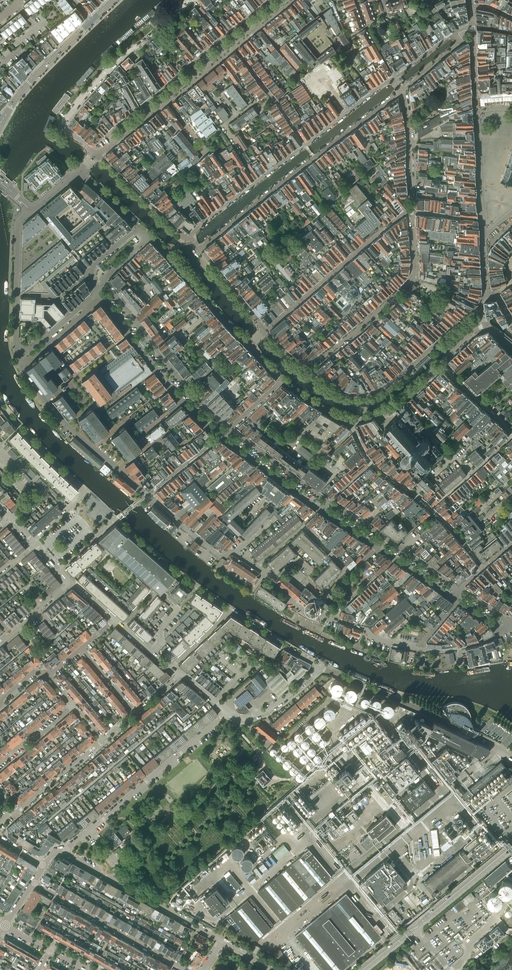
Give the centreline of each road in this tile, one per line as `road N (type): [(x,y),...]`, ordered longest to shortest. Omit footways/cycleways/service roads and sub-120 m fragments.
road 1 (residential): [(305,369),(412,281),(403,88)]
road 2 (residential): [(403,88),(395,77),(187,238)]
road 3 (residential): [(199,248),(403,88)]
road 4 (residential): [(192,0),(123,54),(62,124),(96,154)]
road 5 (residential): [(66,850),(228,713)]
road 6 (unclassified): [(511,757),(320,667)]
road 7 (residential): [(479,310),(369,394),(341,392),(305,369)]
road 8 (residential): [(483,566),(435,511),(372,462),(349,420)]
road 9 (residential): [(147,495),(63,422),(17,350)]
road 10 (secondary): [(361,969),(511,846)]
road 11 (residential): [(97,292),(220,438)]
road 12 (residential): [(231,427),(107,285)]
road 13 (residential): [(66,850),(220,940)]
road 14 (residential): [(34,883),(185,969)]
road 15 (residential): [(461,589),(330,501)]
road 16 (residential): [(150,236),(249,344)]
road 17 (residential): [(17,350),(18,223),(30,210)]
road 18 (residential): [(96,154),(204,66)]
road 19 (secondary): [(91,22),(0,125)]
road 20 (residential): [(187,238),(96,154)]
road 21 (residential): [(330,501),(231,427)]
road 22 (residential): [(0,402),(85,491)]

